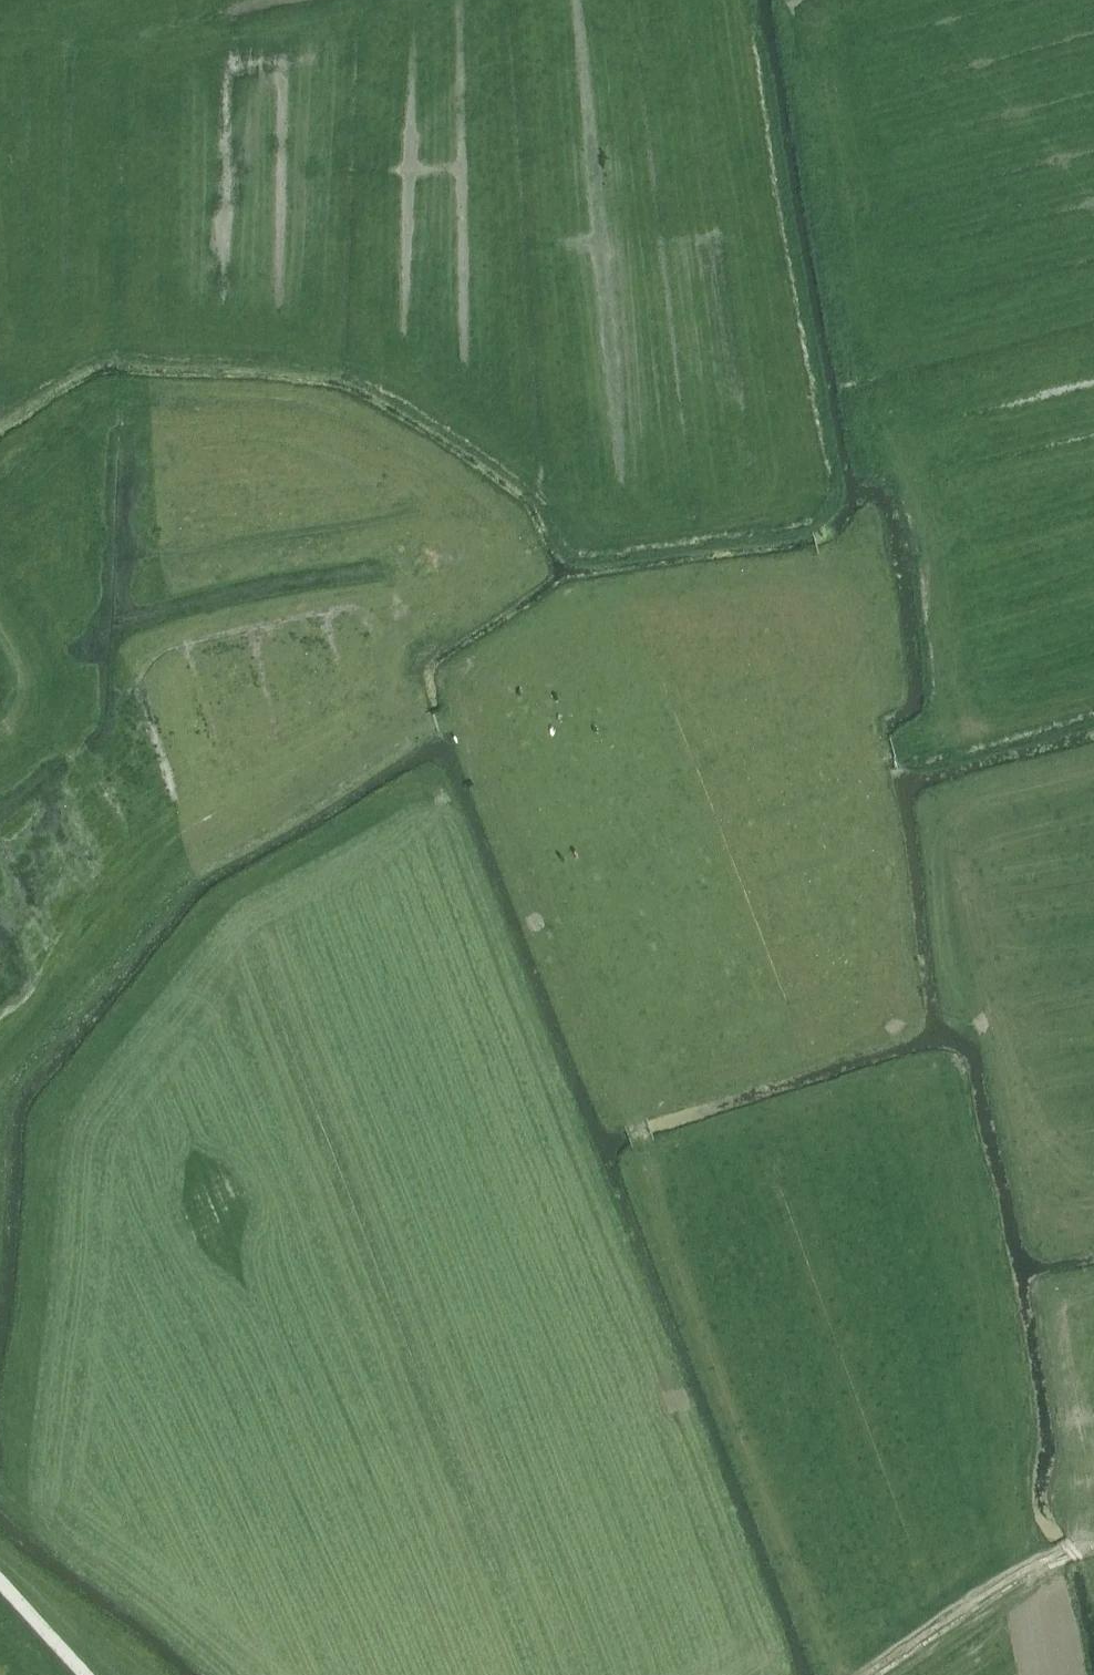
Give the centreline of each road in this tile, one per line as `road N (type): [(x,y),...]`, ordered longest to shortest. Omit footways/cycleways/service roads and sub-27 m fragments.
road 1 (track): [(872,1674),(1083,1548)]
road 2 (track): [(85,1674),(0,1581)]

